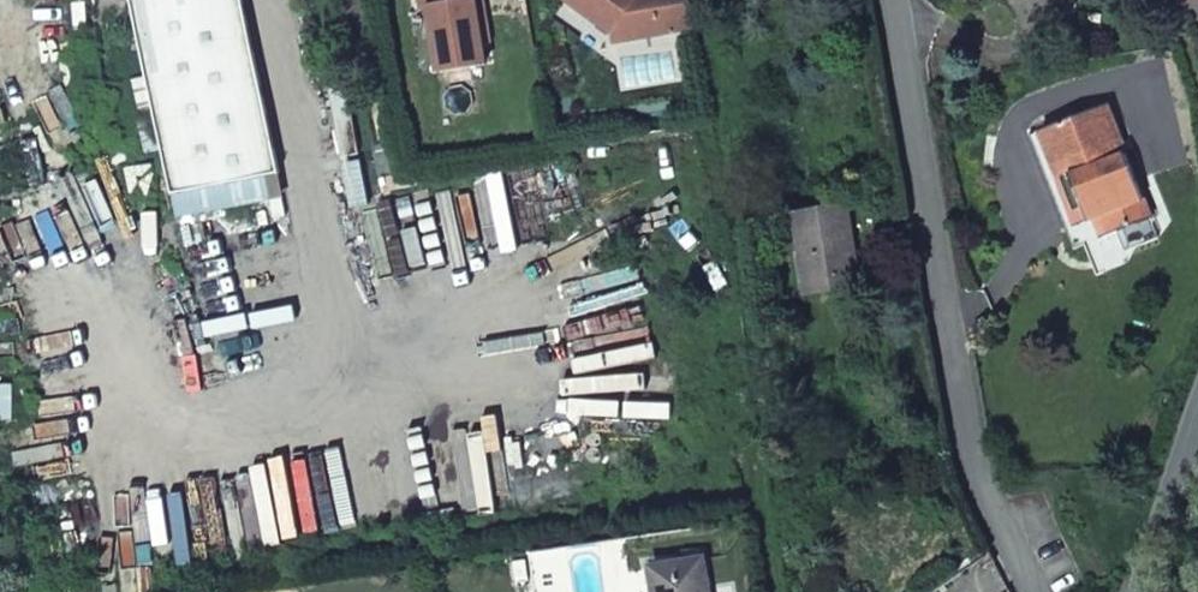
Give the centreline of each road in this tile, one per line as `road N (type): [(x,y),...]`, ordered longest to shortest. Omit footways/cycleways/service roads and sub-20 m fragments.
road 1 (residential): [(897,0),(979,476),(1038,591)]
road 2 (tertiary): [(1197,420),(1143,591)]

